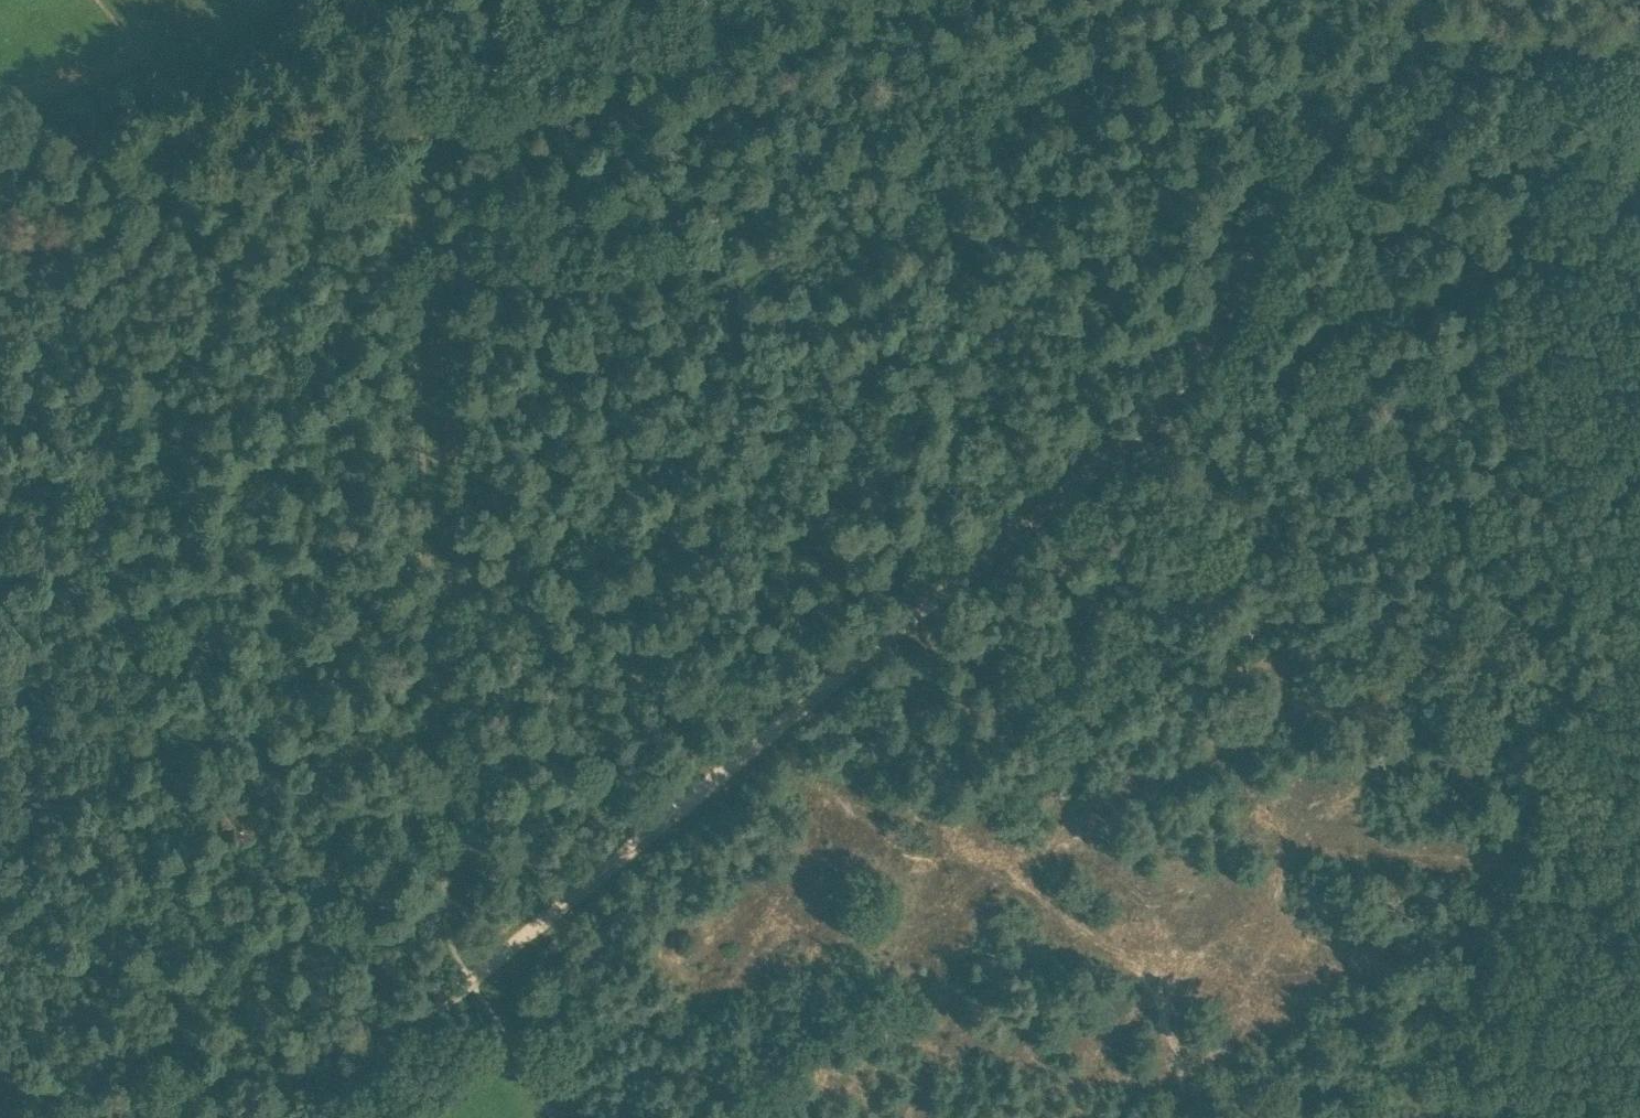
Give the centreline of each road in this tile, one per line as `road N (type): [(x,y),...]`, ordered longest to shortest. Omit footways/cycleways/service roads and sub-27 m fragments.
road 1 (track): [(477,975),(908,620),(1198,355),(1327,144),(1372,98),(1493,57),(1639,51)]
road 2 (track): [(477,975),(462,891),(411,0)]
road 3 (track): [(247,0),(110,73),(0,97)]
road 4 (track): [(296,1117),(477,975)]

